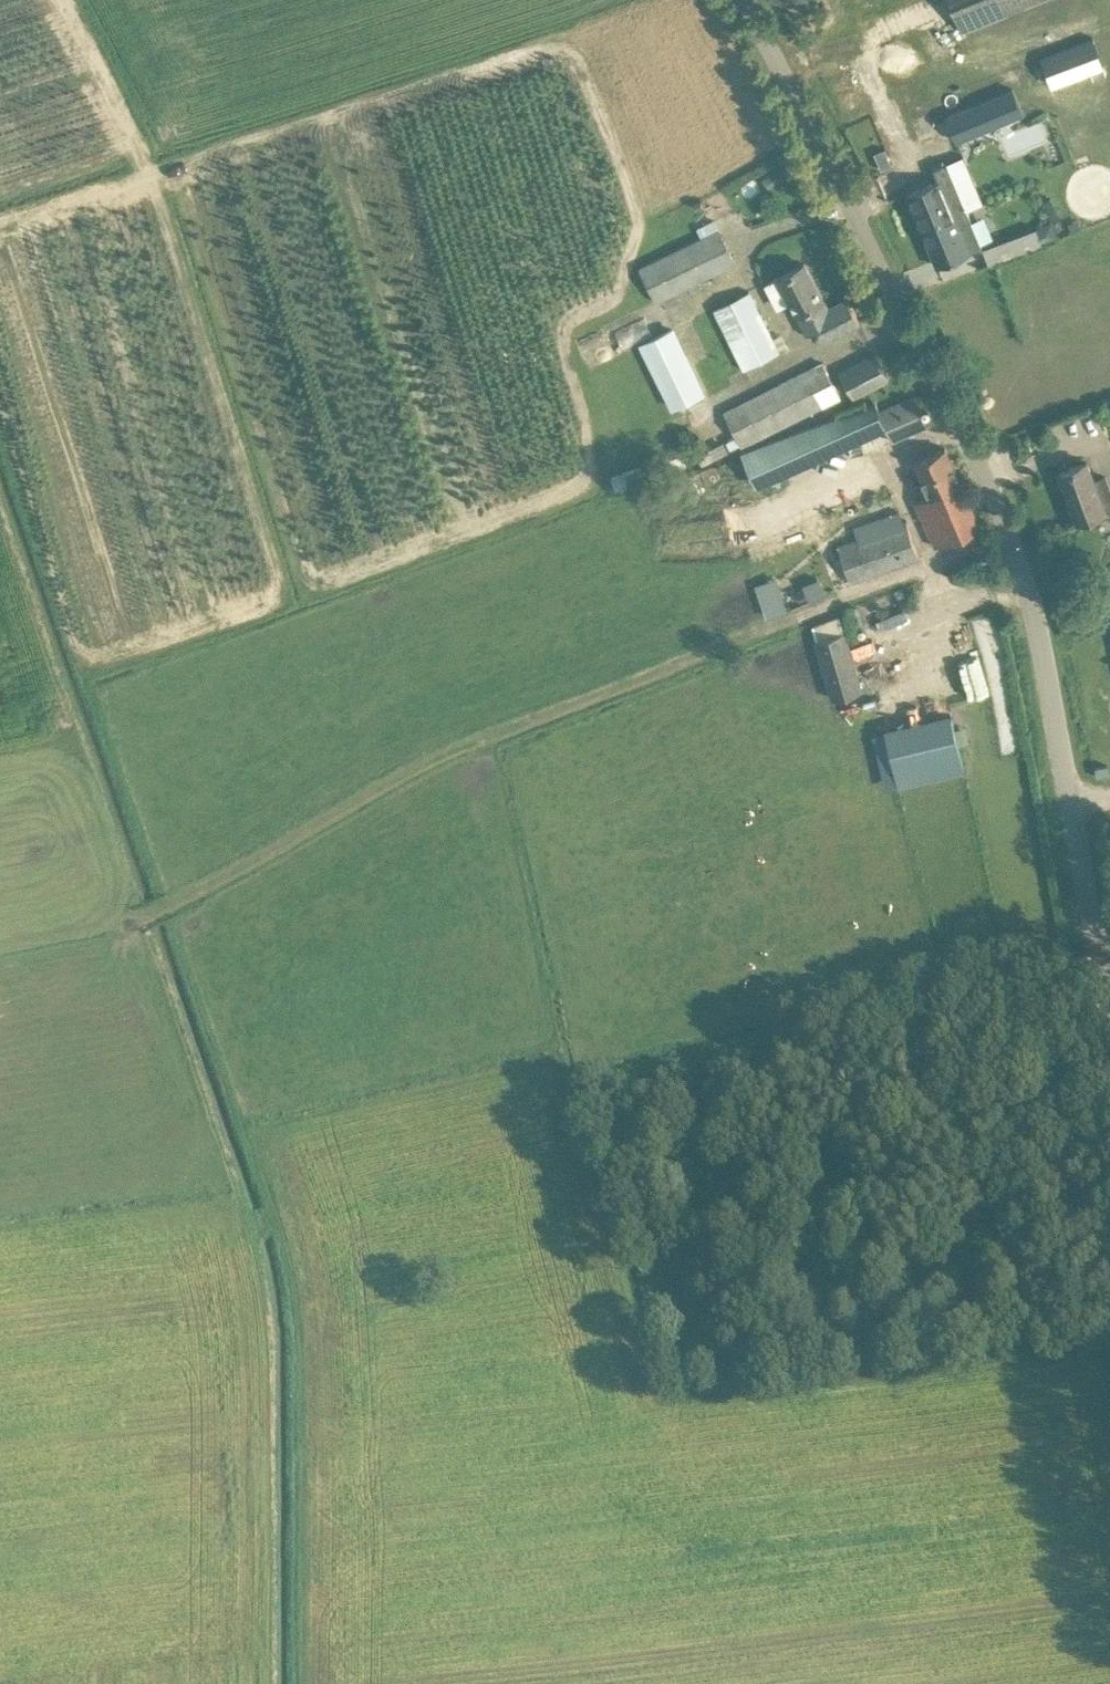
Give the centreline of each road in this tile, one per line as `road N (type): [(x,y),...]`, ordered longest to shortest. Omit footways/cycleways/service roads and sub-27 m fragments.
road 1 (unclassified): [(1109,1016),(1019,559),(746,0)]

